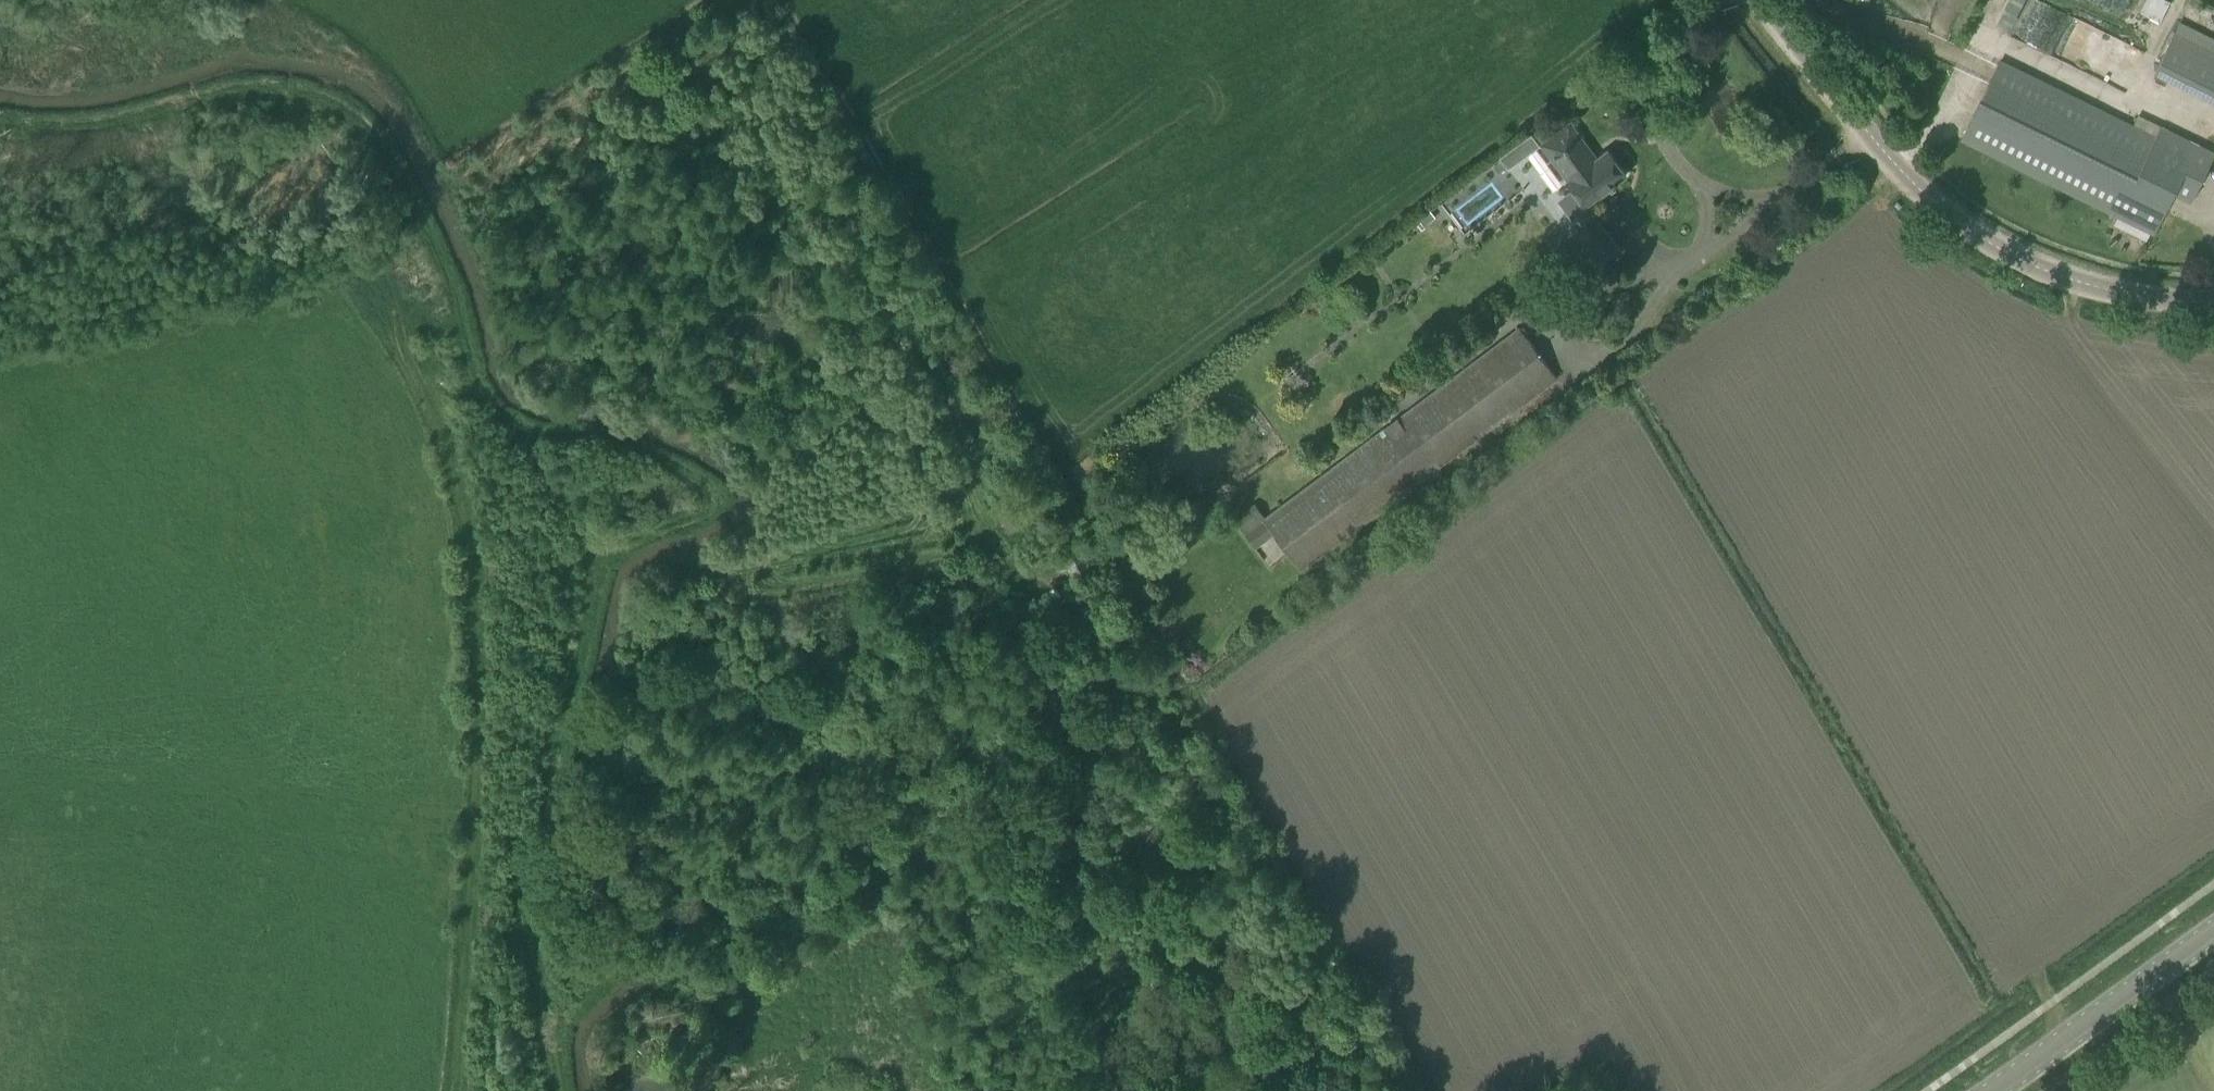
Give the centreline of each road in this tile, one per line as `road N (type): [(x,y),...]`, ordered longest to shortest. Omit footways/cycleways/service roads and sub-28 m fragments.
road 1 (unclassified): [(2213,311),(2131,311),(2089,301),(1982,249),(1891,170),(1754,0)]
road 2 (tertiary): [(1992,1090),(2213,932)]

